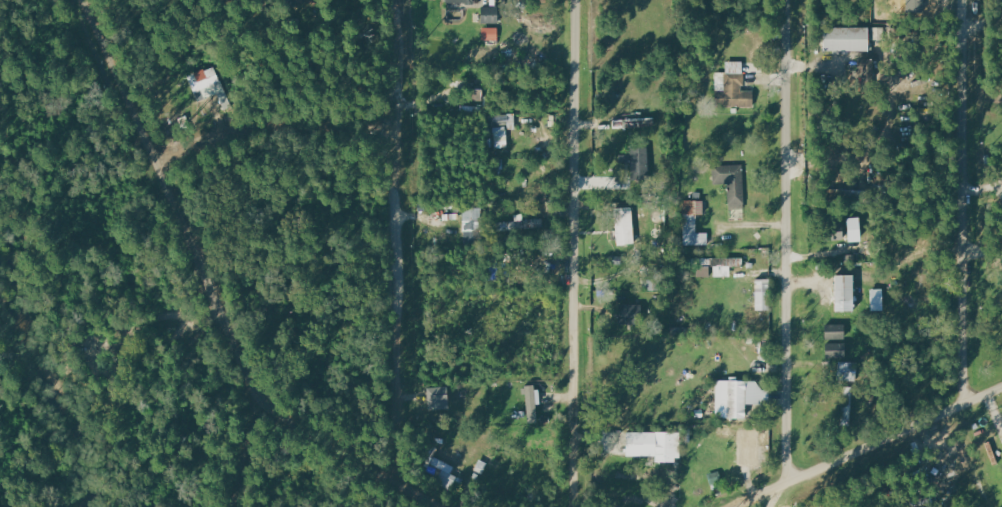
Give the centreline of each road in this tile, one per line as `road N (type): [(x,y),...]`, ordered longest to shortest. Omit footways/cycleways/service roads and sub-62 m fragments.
road 1 (residential): [(78,0),(261,402),(434,506)]
road 2 (residential): [(574,506),(577,0)]
road 3 (residential): [(788,485),(786,0)]
road 4 (residential): [(386,477),(399,403),(397,0)]
road 5 (residential): [(968,403),(961,0)]
road 6 (residential): [(740,506),(1001,388)]
road 7 (residential): [(151,160),(244,123),(400,121)]

